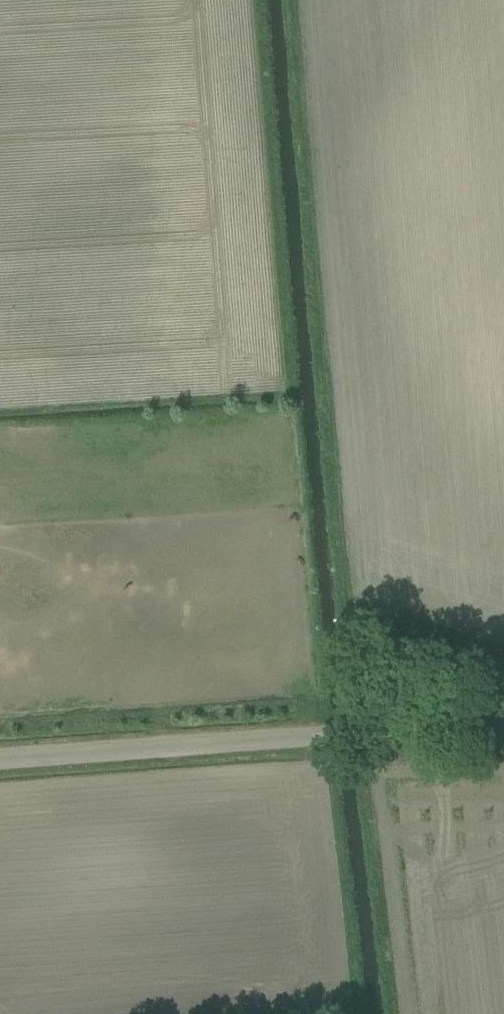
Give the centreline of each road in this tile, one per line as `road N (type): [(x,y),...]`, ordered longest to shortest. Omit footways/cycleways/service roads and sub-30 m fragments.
road 1 (unclassified): [(0,760),(359,734),(503,734)]

